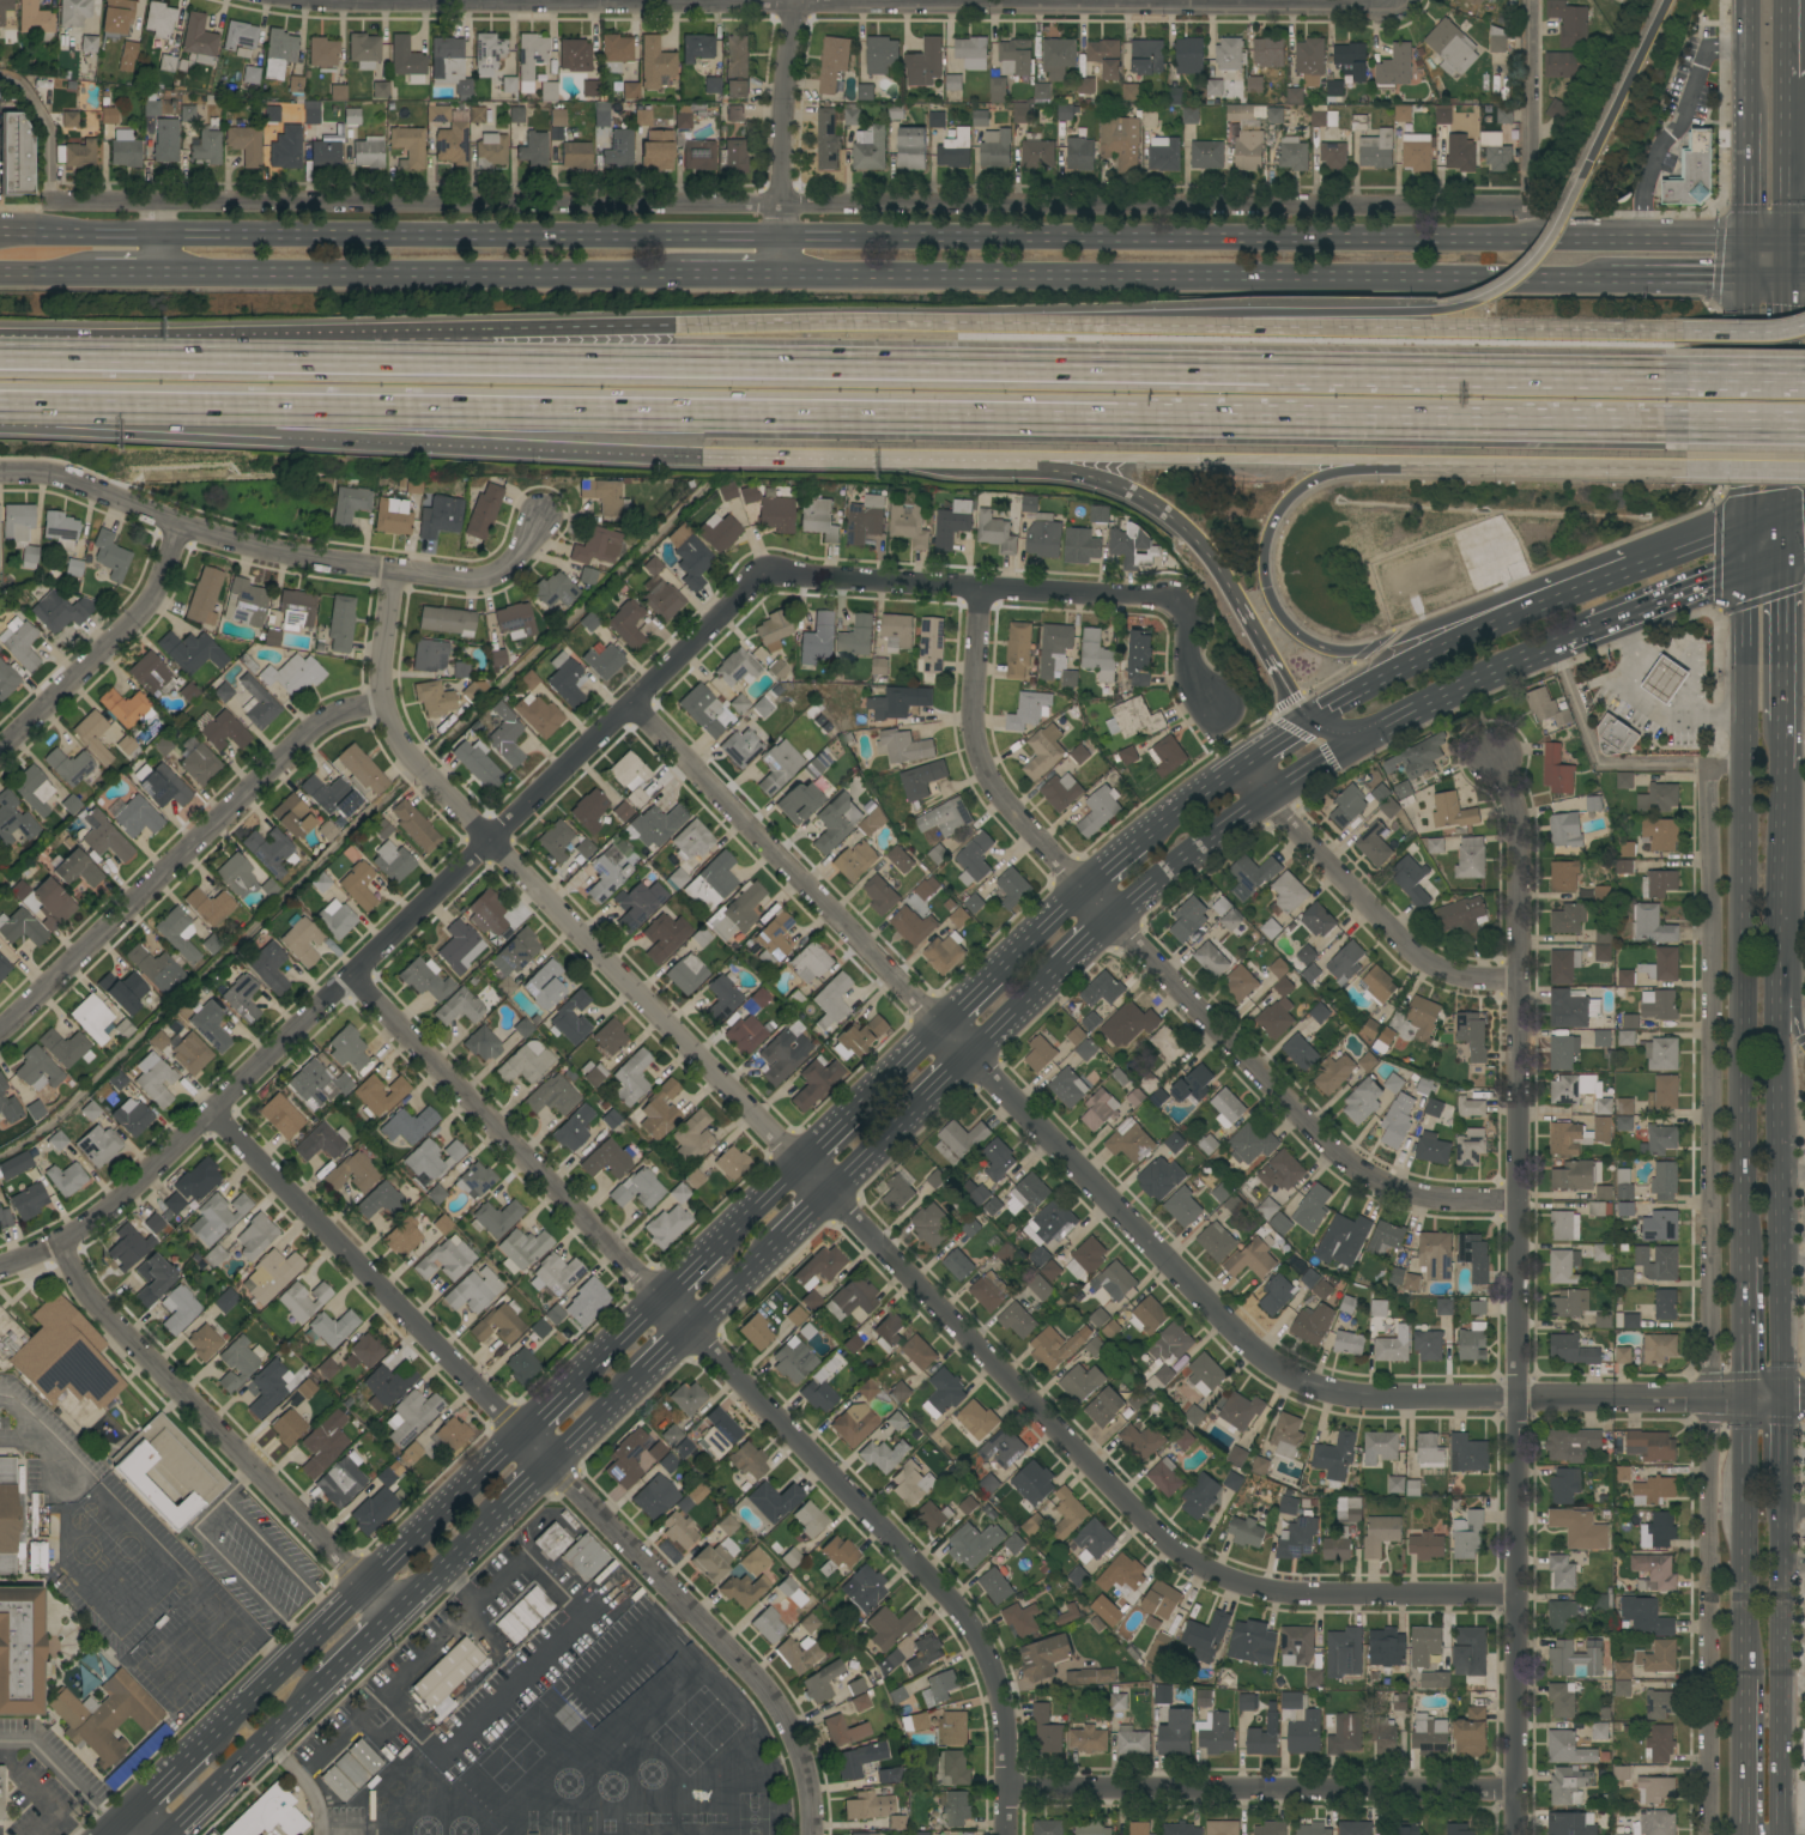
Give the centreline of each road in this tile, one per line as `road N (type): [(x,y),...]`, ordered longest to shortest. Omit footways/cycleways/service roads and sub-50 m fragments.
road 1 (primary): [(1753,243),(0,236)]
road 2 (residential): [(1514,1599),(1199,1588),(840,1187),(410,767),(377,704),(393,573)]
road 3 (residential): [(0,1266),(59,1244),(213,1118),(764,573),(1180,605)]
road 4 (residential): [(1516,1399),(1326,1392),(1268,1361),(634,704)]
road 5 (secondary): [(1781,1834),(1785,1177),(1776,995),(1785,719)]
road 6 (residential): [(1006,1834),(999,1702),(957,1610),(696,1327),(350,979)]
road 7 (residential): [(300,0),(1407,4)]
road 8 (residential): [(1515,1834),(1515,817),(1495,758)]
road 9 (residential): [(802,1834),(802,1725),(213,1118)]
road 10 (residential): [(1516,1200),(1431,1200),(1338,1156),(1062,868),(988,781),(971,734),(982,588)]
road 11 (motorway): [(271,405),(1116,417)]
road 12 (primary): [(780,278),(1611,280)]
road 13 (motorway): [(1177,371),(493,363)]
road 14 (secondary): [(1749,768),(1749,1401)]
road 15 (residential): [(0,474),(67,480),(175,531),(266,555),(461,582),(490,577),(514,559),(539,516)]
road 16 (motorway): [(1242,327),(671,325)]
road 17 (motorway): [(1116,417),(1662,423)]
road 18 (primary): [(160,277),(680,278)]
road 19 (residential): [(1006,1789),(1515,1795)]
road 20 (residential): [(0,1028),(311,725),(377,704)]
road 21 (residential): [(393,1618),(98,1312),(59,1244)]
road 22 (motorway): [(1662,376),(1177,371)]
road 23 (secondary): [(523,1435),(202,1745)]
road 24 (motorway): [(271,405),(702,452)]
road 25 (secondary): [(1749,1401),(1743,1834)]
road 26 (motorway): [(1673,331),(1242,327)]
road 27 (motorway): [(375,361),(0,356)]
road 28 (residential): [(1518,982),(1464,982),(1406,949),(1260,792)]
road 29 (motorway): [(1353,460),(1684,465)]
road 30 (motorway): [(1047,454),(1353,460)]
road 31 (motorway): [(1128,490),(1210,558),(1313,722)]
road 32 (residential): [(0,747),(139,616),(175,531)]
road 33 (residential): [(780,278),(777,132),(800,0)]
road 34 (motorway): [(0,402),(271,405)]
road 35 (secondary): [(1785,549),(1787,280)]
road 36 (motorway): [(1370,647),(1343,652),(1310,642),(1289,628),(1265,587),(1265,537),(1289,497),(1320,477)]
road 37 (motorway): [(702,452),(961,454)]
road 38 (secondary): [(1753,280),(1751,528)]
road 39 (secondary): [(1527,614),(1313,722)]
road 40 (residential): [(1749,1401),(1516,1399)]
road 41 (secondary): [(1346,737),(1549,640)]
road 42 (secondary): [(168,1834),(328,1682)]
road 43 (motorway): [(1586,171),(1559,226),(1524,273),(1472,303),(1434,310)]
road 44 (residential): [(1527,211),(1530,0)]
road 45 (secondary): [(1751,562),(1749,768)]
road 46 (secondary): [(1106,914),(1260,792)]
road 47 (motorway): [(1434,310),(1242,327)]
road 48 (motorway): [(1667,0),(1586,171)]
road 49 (motorway): [(671,325),(493,363)]
road 50 (secondary): [(1587,625),(1751,562)]
road 51 (secondary): [(1785,719),(1785,549)]
road 52 (secondary): [(1788,243),(1787,78)]
road 53 (motorway): [(1527,614),(1370,647)]
road 54 (secondary): [(393,1618),(507,1508)]
road 55 (motorway): [(1804,378),(1662,376)]
road 56 (motorway): [(1662,423),(1804,424)]
road 57 (primary): [(1611,280),(1753,280)]
road 58 (secondary): [(1752,0),(1753,140)]
road 59 (secondary): [(806,1155),(713,1250)]
road 60 (secondary): [(551,1464),(647,1373)]
road 61 (motorway): [(1804,324),(1673,331)]
road 62 (secondary): [(666,1297),(573,1388)]
road 63 (secondary): [(1751,528),(1633,575)]
road 64 (secondary): [(943,1029),(848,1113)]
road 65 (secondary): [(202,1745),(110,1829)]
road 66 (secondary): [(1084,891),(995,977)]
road 67 (secondary): [(965,1050),(1052,967)]
road 68 (secondary): [(696,1327),(782,1243)]
road 69 (motorway): [(1684,465),(1804,466)]

